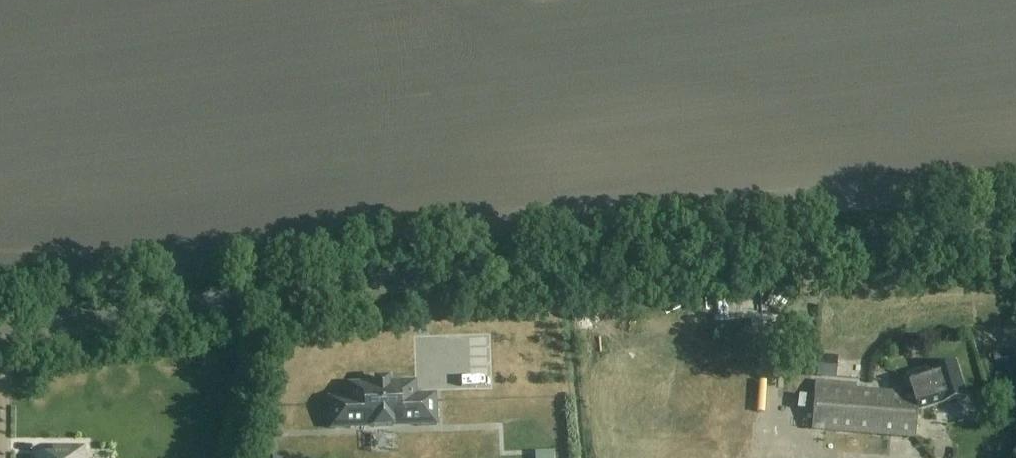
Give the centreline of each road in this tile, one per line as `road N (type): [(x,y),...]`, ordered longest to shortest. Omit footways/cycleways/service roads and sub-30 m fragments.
road 1 (tertiary): [(0,324),(626,256),(1015,229)]

